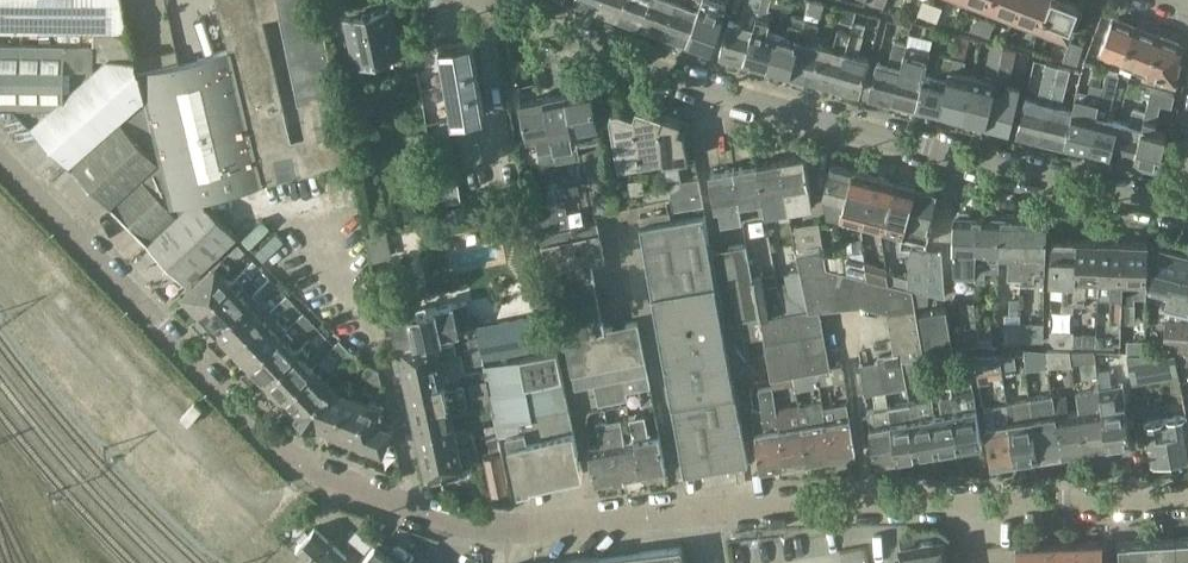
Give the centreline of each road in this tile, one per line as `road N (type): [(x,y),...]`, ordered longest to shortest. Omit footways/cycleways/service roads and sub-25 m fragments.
road 1 (residential): [(1187,501),(887,502),(476,530),(413,514),(298,467),(0,160)]
road 2 (residential): [(1187,210),(781,104),(501,0)]

